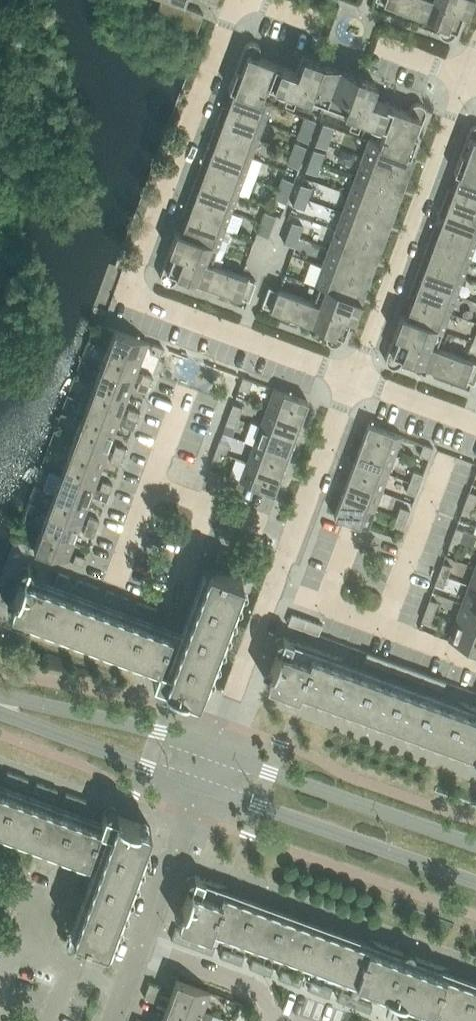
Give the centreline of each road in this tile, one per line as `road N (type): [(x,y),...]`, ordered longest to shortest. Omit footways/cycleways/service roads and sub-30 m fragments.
road 1 (residential): [(351,380),(131,295),(237,0)]
road 2 (residential): [(351,380),(465,76)]
road 3 (tertiary): [(199,787),(475,883)]
road 4 (tertiary): [(475,846),(212,752)]
road 5 (tertiary): [(212,752),(132,725),(0,699)]
road 6 (residential): [(274,586),(475,661)]
road 7 (tertiary): [(0,708),(199,787)]
road 8 (residential): [(297,1020),(267,1010),(256,991),(137,950)]
road 9 (residential): [(212,752),(274,586)]
road 10 (residential): [(293,535),(351,380)]
road 11 (residential): [(475,427),(351,380)]
road 12 (residential): [(137,950),(181,837)]

